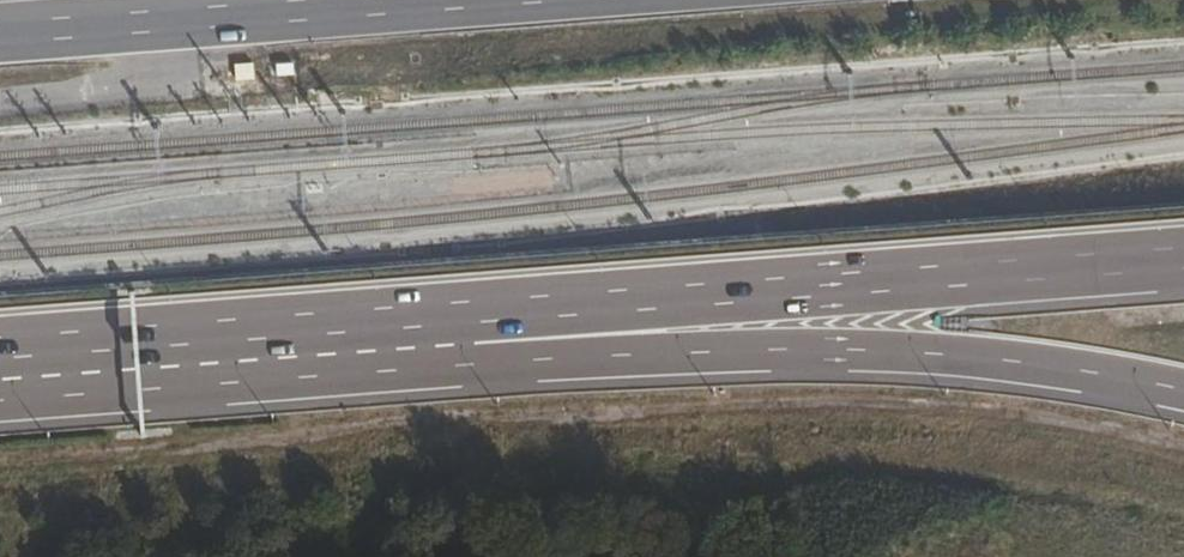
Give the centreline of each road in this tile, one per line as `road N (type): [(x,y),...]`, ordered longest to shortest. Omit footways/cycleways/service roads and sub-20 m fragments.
road 1 (secondary): [(466,330),(624,357),(834,349),(1010,362),(1183,391)]
road 2 (primary): [(466,330),(1183,271)]
road 3 (secondary): [(0,47),(621,0)]
road 4 (primary): [(0,364),(466,330)]

